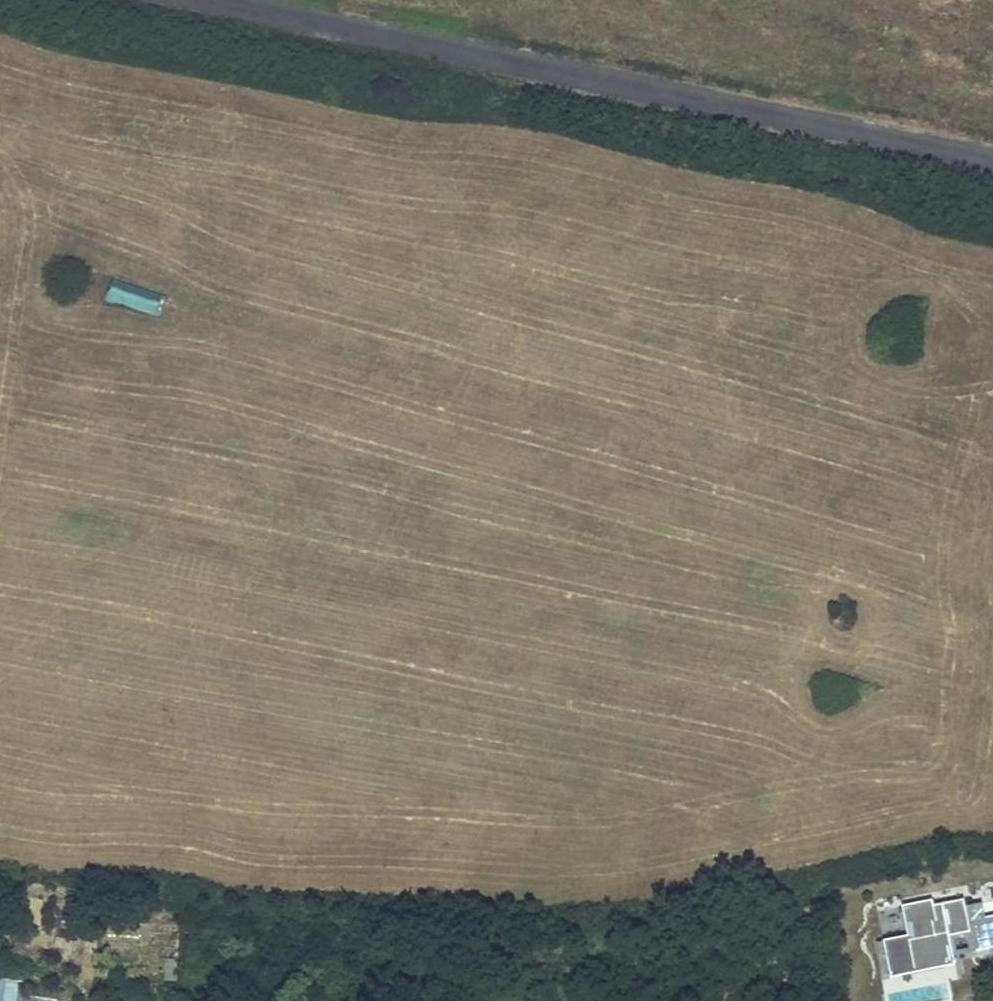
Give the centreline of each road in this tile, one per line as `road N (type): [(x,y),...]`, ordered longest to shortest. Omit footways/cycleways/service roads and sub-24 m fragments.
road 1 (residential): [(173,0),(992,164)]

